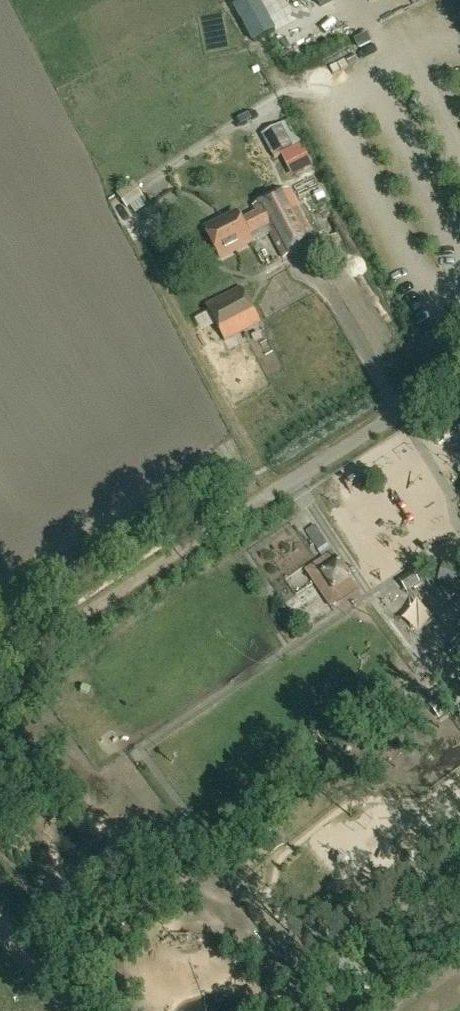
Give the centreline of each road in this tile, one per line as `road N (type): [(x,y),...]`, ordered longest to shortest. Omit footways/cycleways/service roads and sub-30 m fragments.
road 1 (track): [(263,500),(0,669)]
road 2 (unclassified): [(459,375),(263,500)]

